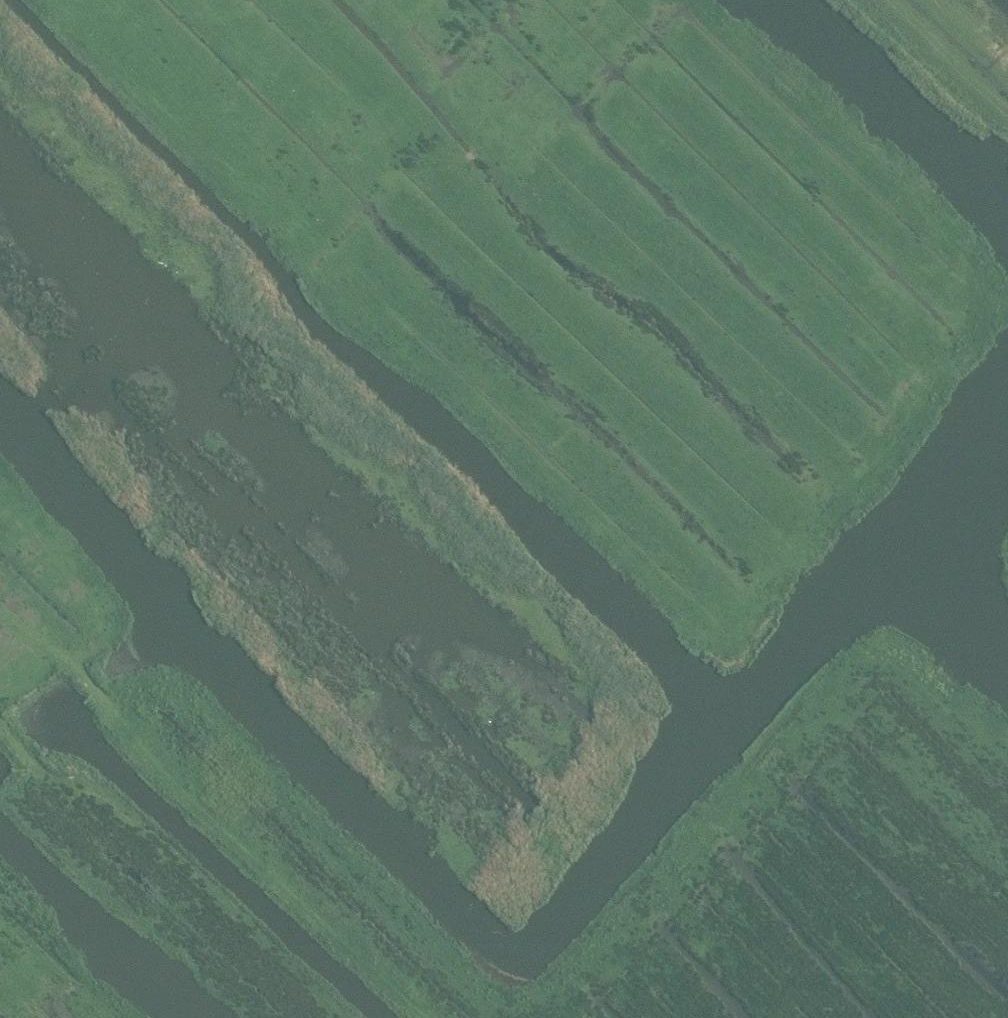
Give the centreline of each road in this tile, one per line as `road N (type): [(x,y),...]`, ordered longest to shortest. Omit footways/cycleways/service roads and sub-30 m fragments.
road 1 (track): [(236,833),(98,686),(0,617)]

